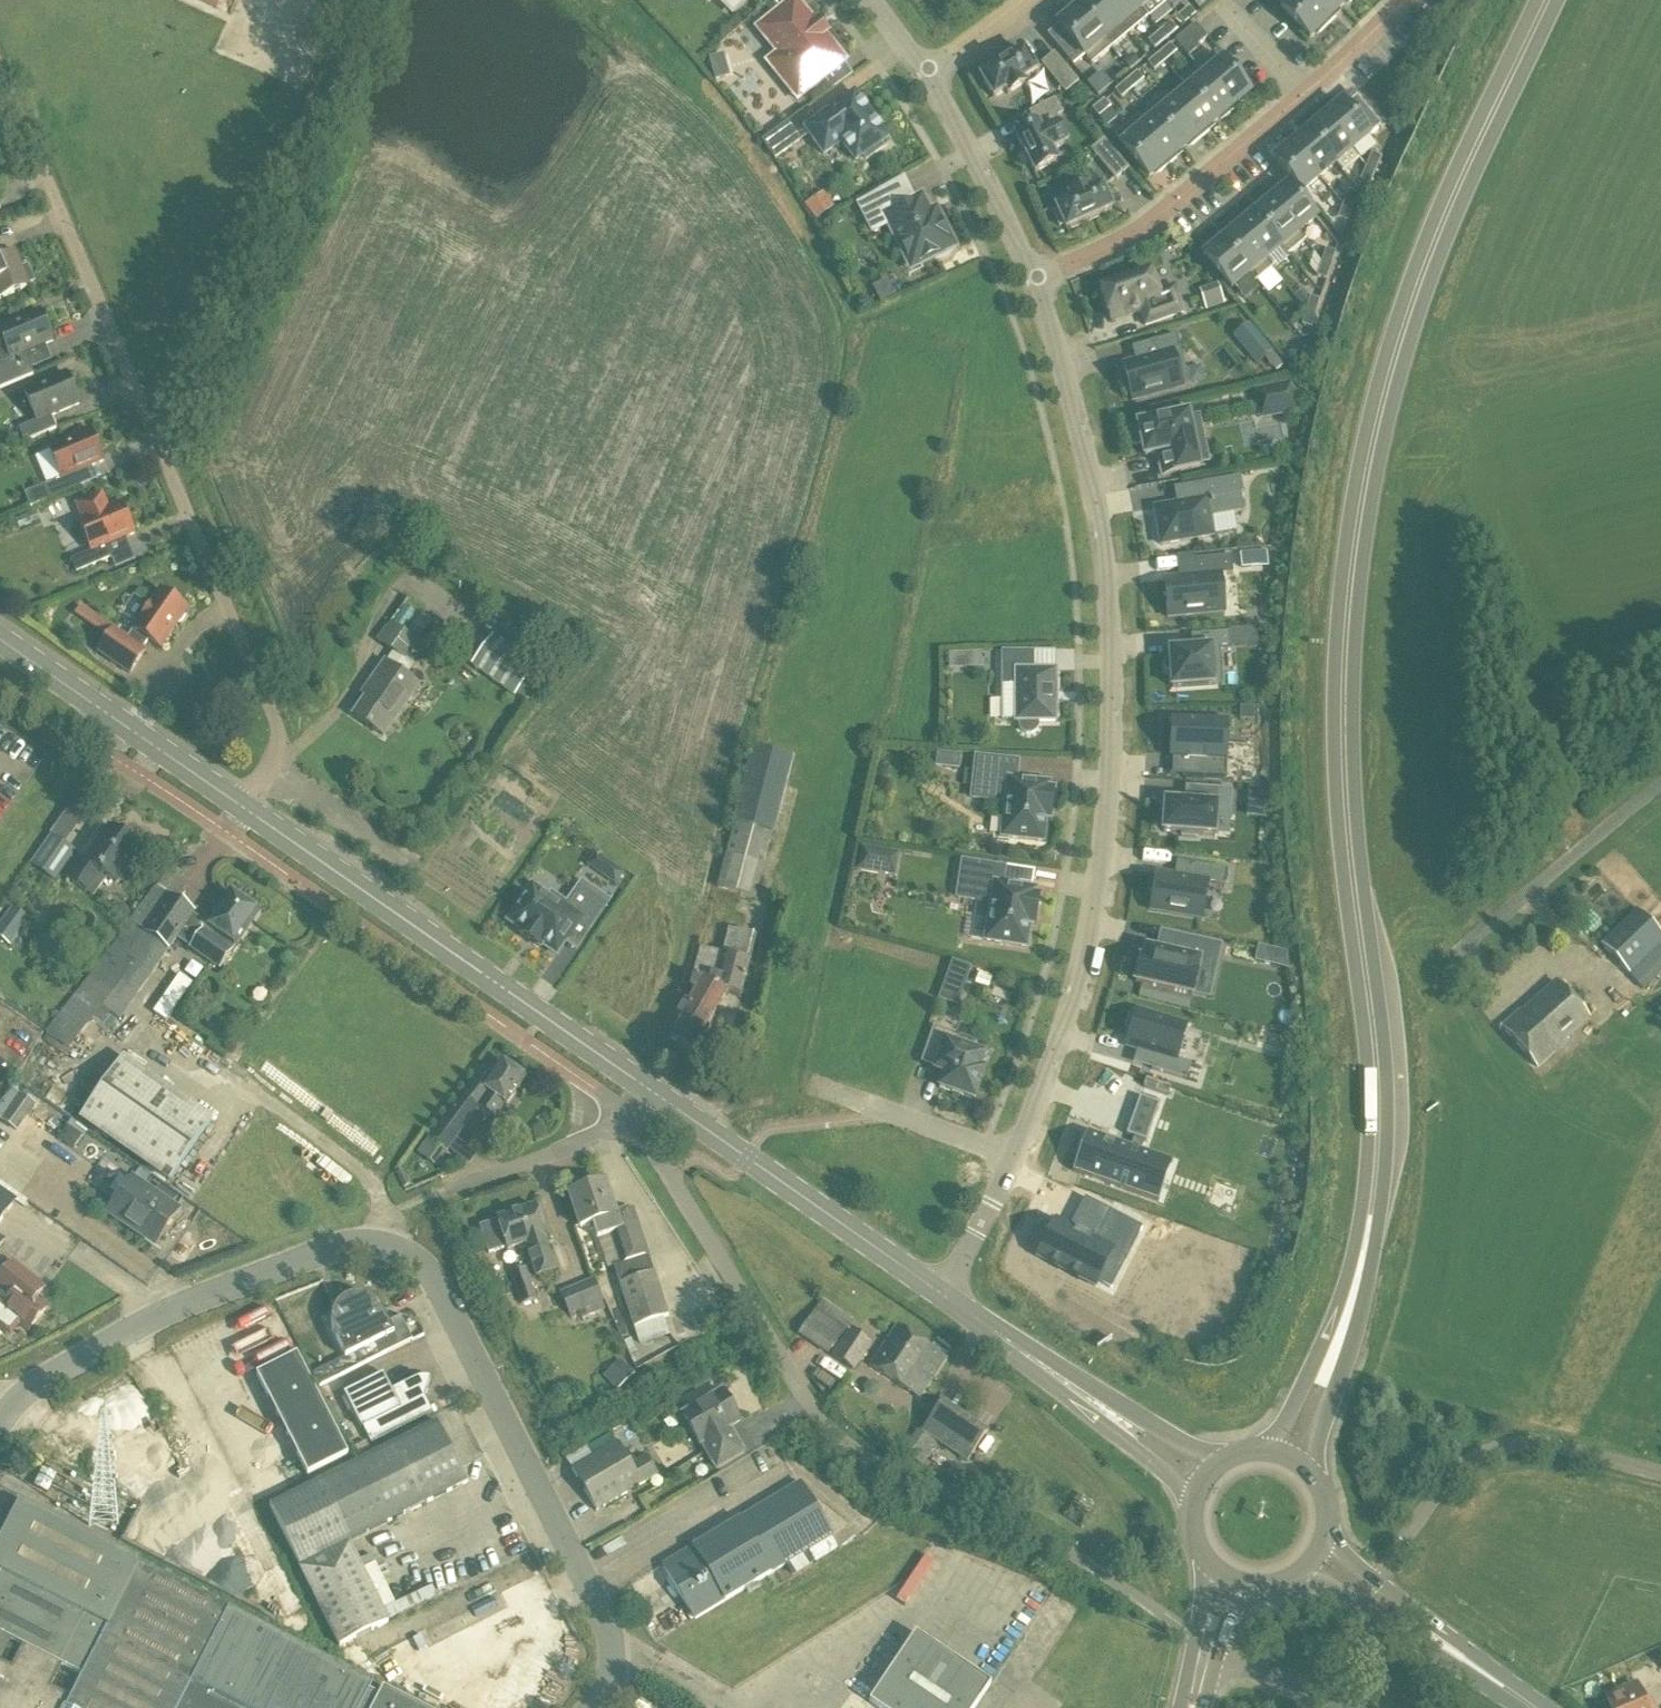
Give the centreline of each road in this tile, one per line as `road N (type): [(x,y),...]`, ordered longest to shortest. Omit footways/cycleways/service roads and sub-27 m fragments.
road 1 (primary): [(1289,1453),(1340,1333),(1363,1252),(1376,1113),(1374,1032),(1347,838),(1342,672),(1354,538),(1376,423),(1433,244),(1549,0)]
road 2 (residential): [(1017,1155),(1056,1043),(1106,837),(1112,684),(1088,473),(1037,281)]
road 3 (residential): [(268,762),(281,740),(0,65)]
road 4 (unclassified): [(597,1707),(613,1689),(622,1648),(440,1294),(410,1263),(379,1247)]
road 5 (tertiary): [(657,1090),(241,806)]
road 6 (residential): [(1402,0),(1305,93),(1133,234),(1037,281)]
road 7 (unclassified): [(0,1425),(46,1382),(166,1318),(322,1248),(379,1247)]
road 8 (unclassified): [(1368,1591),(1444,1483),(1485,1451),(1532,1442),(1660,1472)]
road 9 (tertiary): [(943,1299),(657,1090)]
road 10 (unclassified): [(810,1397),(634,1119)]
road 11 (tertiary): [(1204,1479),(943,1299)]
road 12 (tertiary): [(241,806),(0,641)]
road 13 (unclassified): [(1469,945),(1660,789)]
road 14 (residential): [(1037,281),(927,72)]
road 15 (unclassified): [(427,1198),(634,1119)]
road 16 (residential): [(818,1086),(1017,1155)]
road 17 (primary): [(1536,1707),(1368,1591)]
road 18 (residential): [(268,762),(417,863)]
road 19 (residential): [(943,1299),(1017,1155)]
road 20 (unclassified): [(1306,1696),(1368,1591)]

